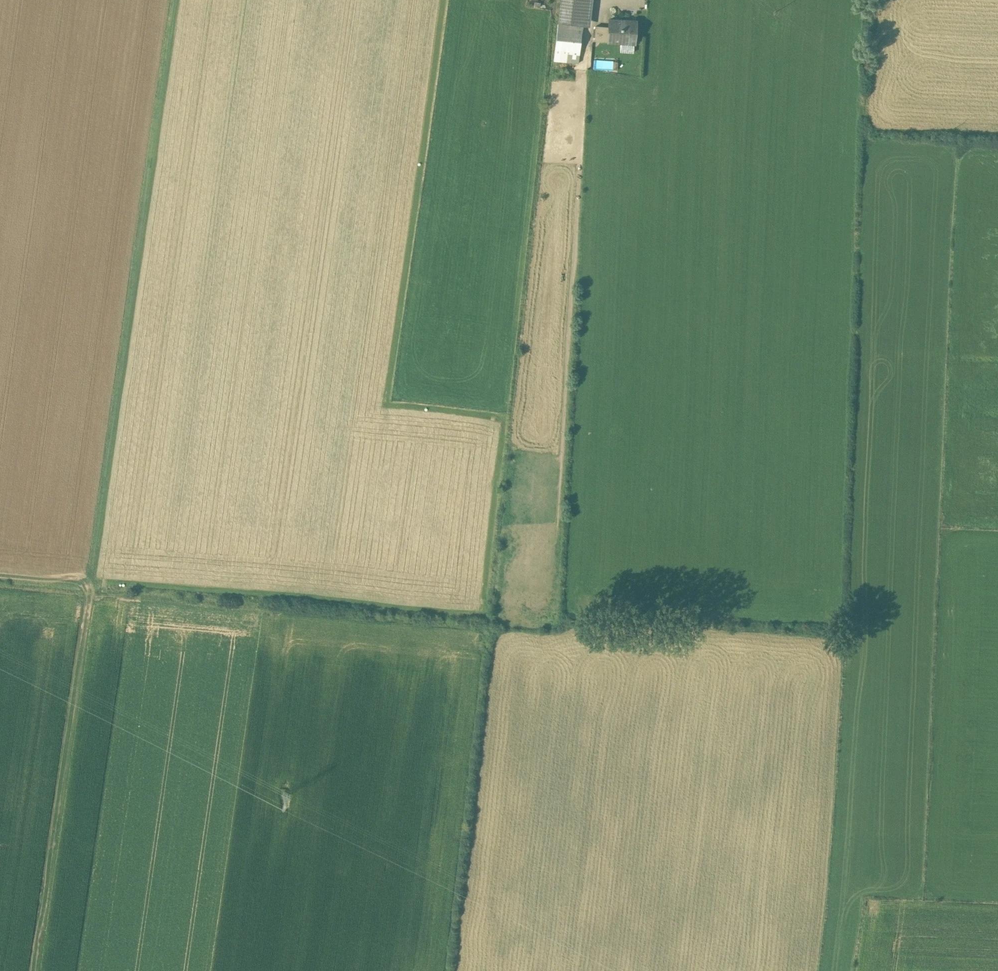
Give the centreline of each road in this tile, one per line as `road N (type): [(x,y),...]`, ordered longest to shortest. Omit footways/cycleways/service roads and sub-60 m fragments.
road 1 (track): [(32,970),(174,0)]
road 2 (track): [(0,576),(529,620)]

